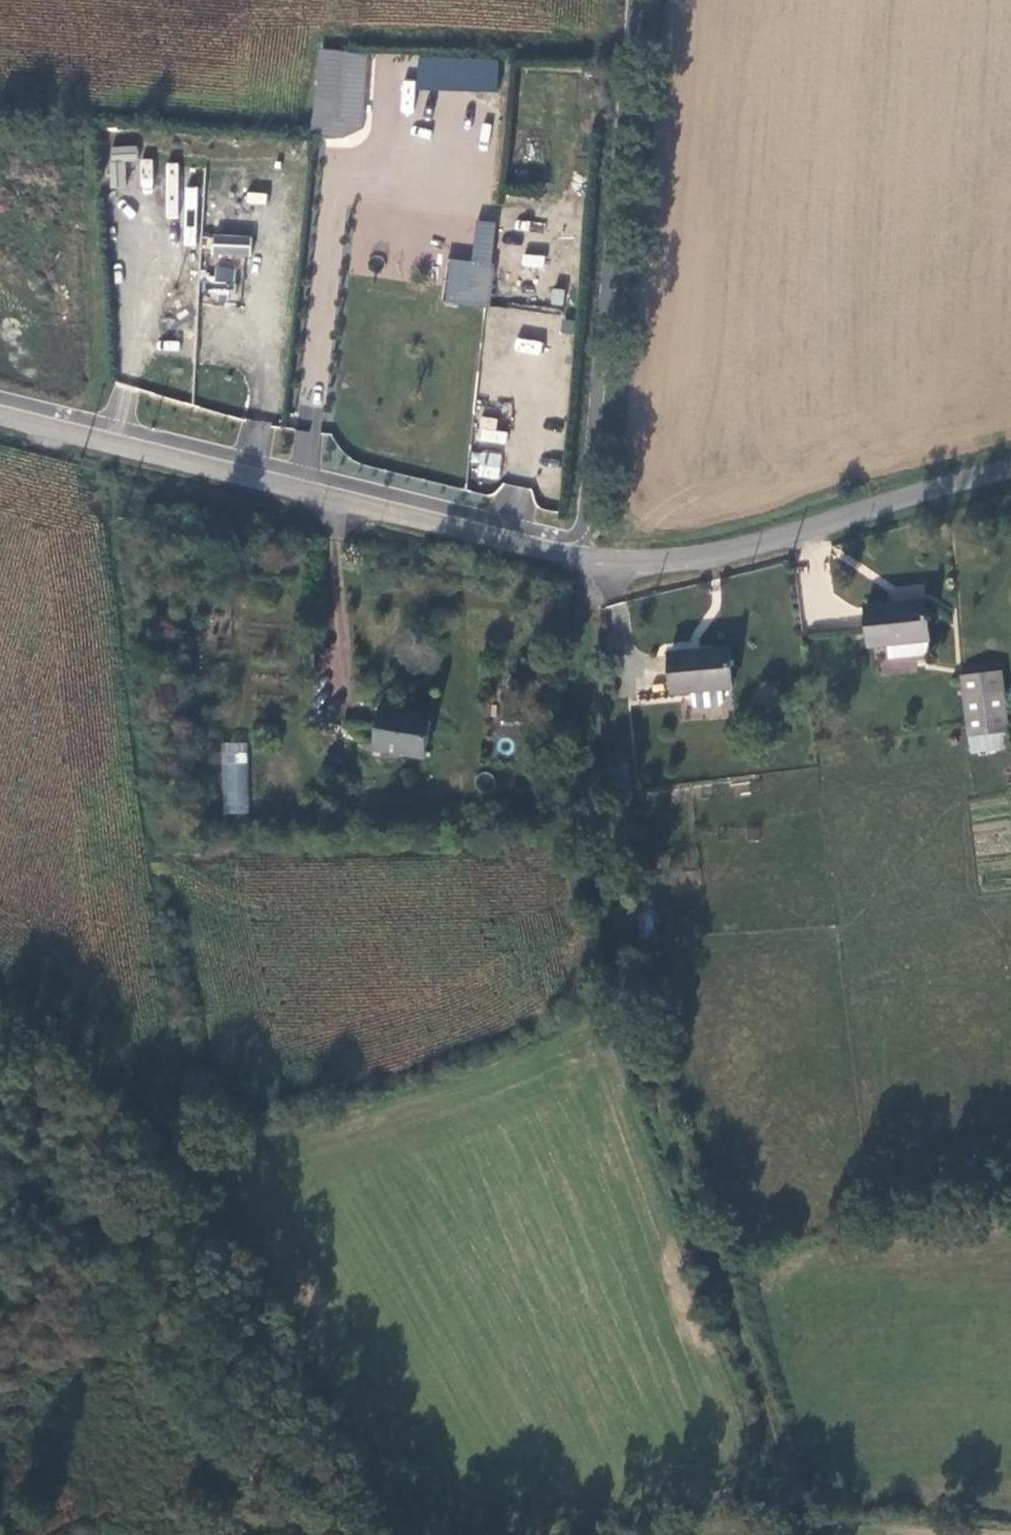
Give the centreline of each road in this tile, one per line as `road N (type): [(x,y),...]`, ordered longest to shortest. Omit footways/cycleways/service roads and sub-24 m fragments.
road 1 (unclassified): [(0,415),(542,551),(630,563),(708,558),(1010,470)]

